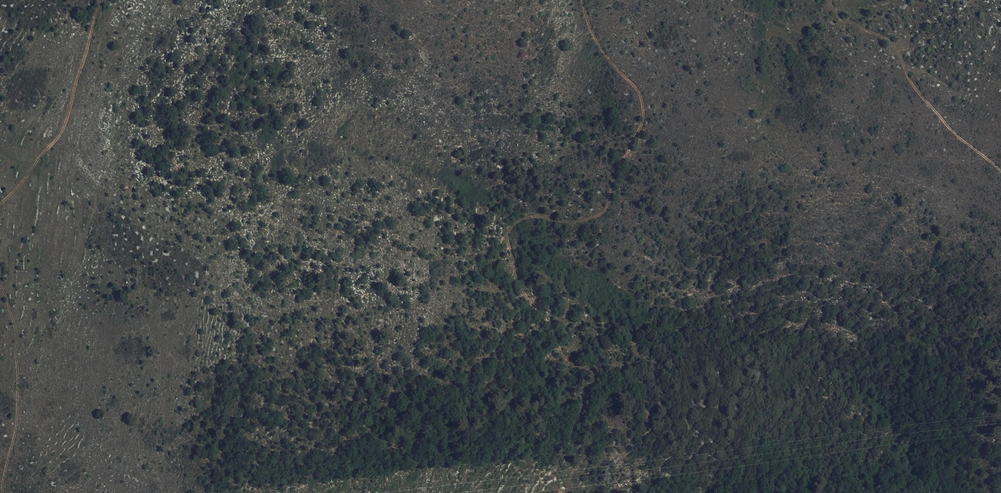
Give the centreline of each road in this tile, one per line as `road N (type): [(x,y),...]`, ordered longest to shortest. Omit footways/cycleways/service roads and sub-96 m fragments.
road 1 (track): [(582,0),(600,48),(641,93),(642,125),(604,212),(568,223),(529,216),(508,233),(526,296),(552,325),(567,359),(593,373),(581,421),(587,448),(571,477)]
road 2 (track): [(832,0),(843,20),(902,53),(909,78),(945,123),(1000,172)]
road 3 (track): [(0,206),(65,126),(100,0)]
road 4 (track): [(1,492),(19,394),(15,327),(0,288)]

